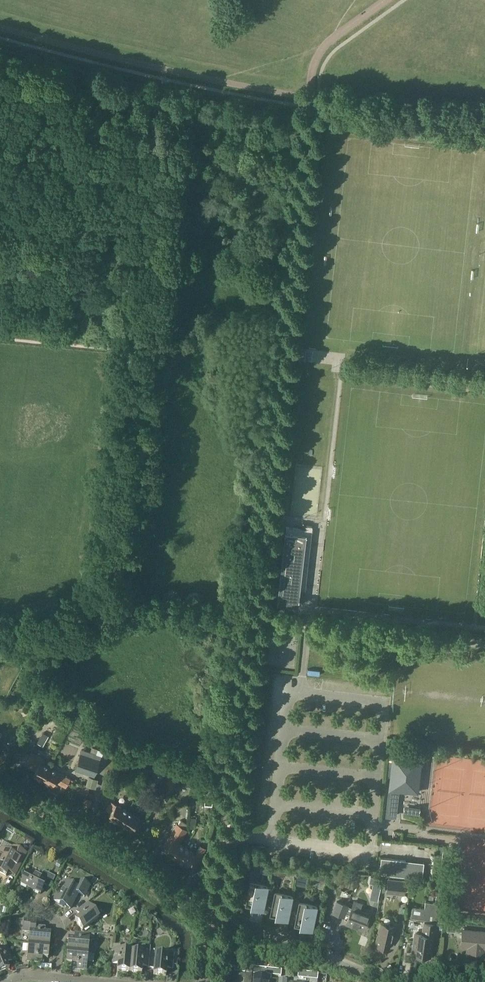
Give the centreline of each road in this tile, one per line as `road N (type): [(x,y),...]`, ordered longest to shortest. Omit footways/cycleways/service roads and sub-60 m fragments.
road 1 (residential): [(185,898),(0,785)]
road 2 (residential): [(214,912),(385,981)]
road 3 (residential): [(56,977),(58,921),(0,889)]

